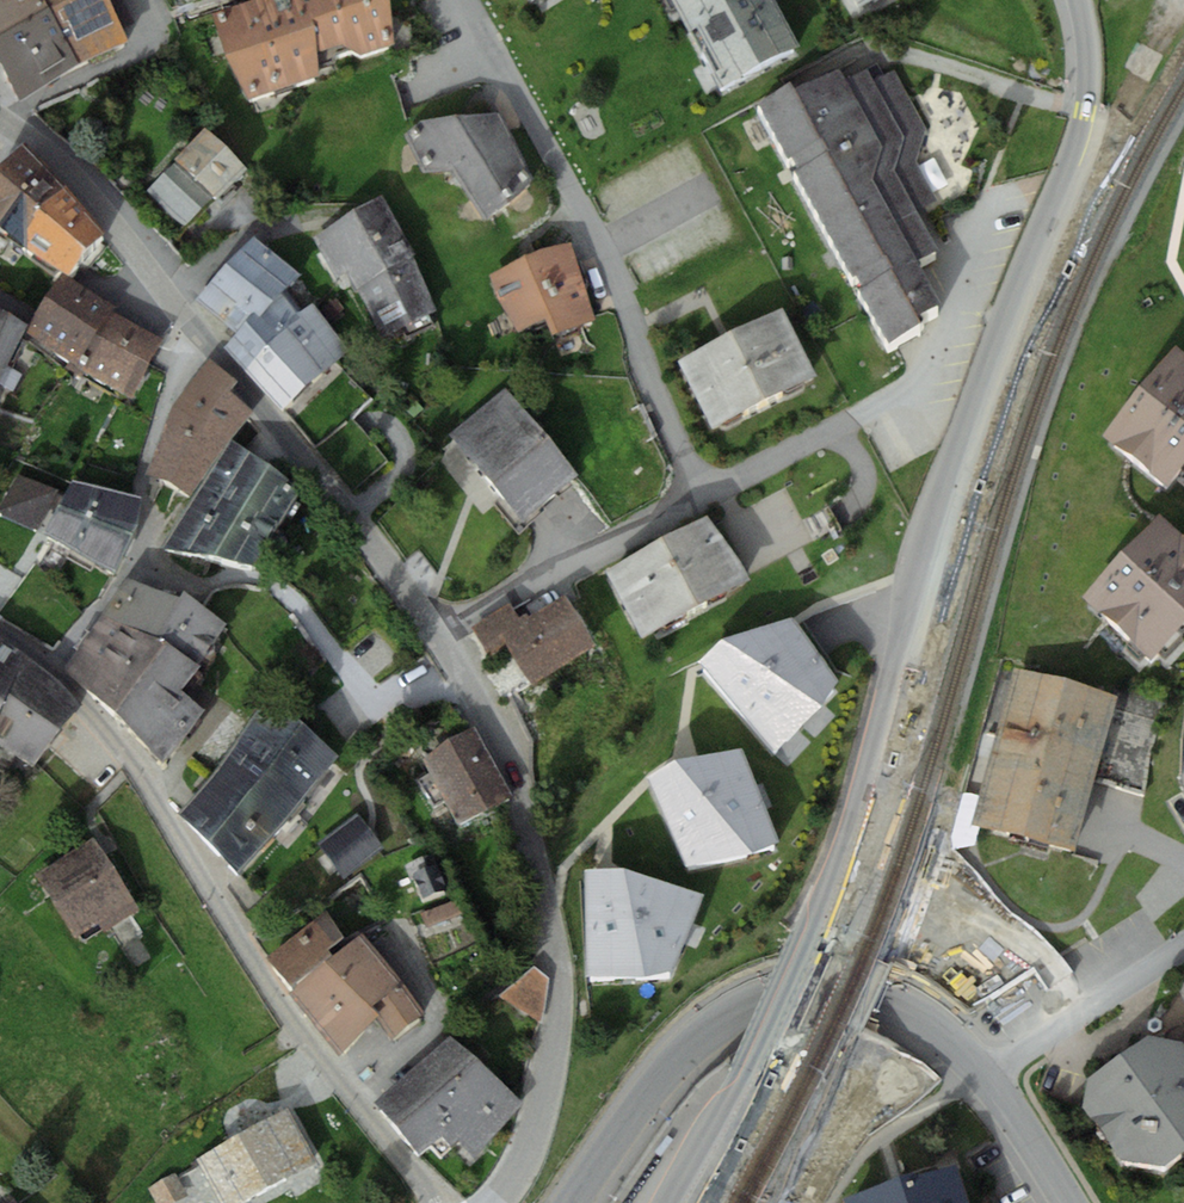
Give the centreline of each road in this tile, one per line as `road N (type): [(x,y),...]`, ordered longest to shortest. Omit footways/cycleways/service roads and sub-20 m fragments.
road 1 (unclassified): [(1080,0),(1090,86),(1079,143),(968,419),(917,576),(862,795),(757,1049),(671,1202)]
road 2 (residential): [(0,630),(108,729),(304,1037),(439,1202)]
road 3 (residential): [(438,630),(95,199),(7,120)]
road 4 (residential): [(438,630),(510,769),(556,954),(550,1057),(527,1155),(497,1202)]
road 5 (residential): [(465,0),(604,248),(655,392),(704,496)]
road 6 (residential): [(573,1202),(685,1049),(761,999),(794,990),(875,997),(929,1020),(988,1073)]
road 7 (track): [(470,684),(409,705),(385,705),(367,694),(282,589),(236,577),(202,584),(136,554)]
road 8 (residential): [(704,496),(438,630)]
road 9 (residential): [(1183,947),(988,1073)]
road 10 (residential): [(856,419),(704,496)]
road 11 (residential): [(988,1073),(1070,1202)]

